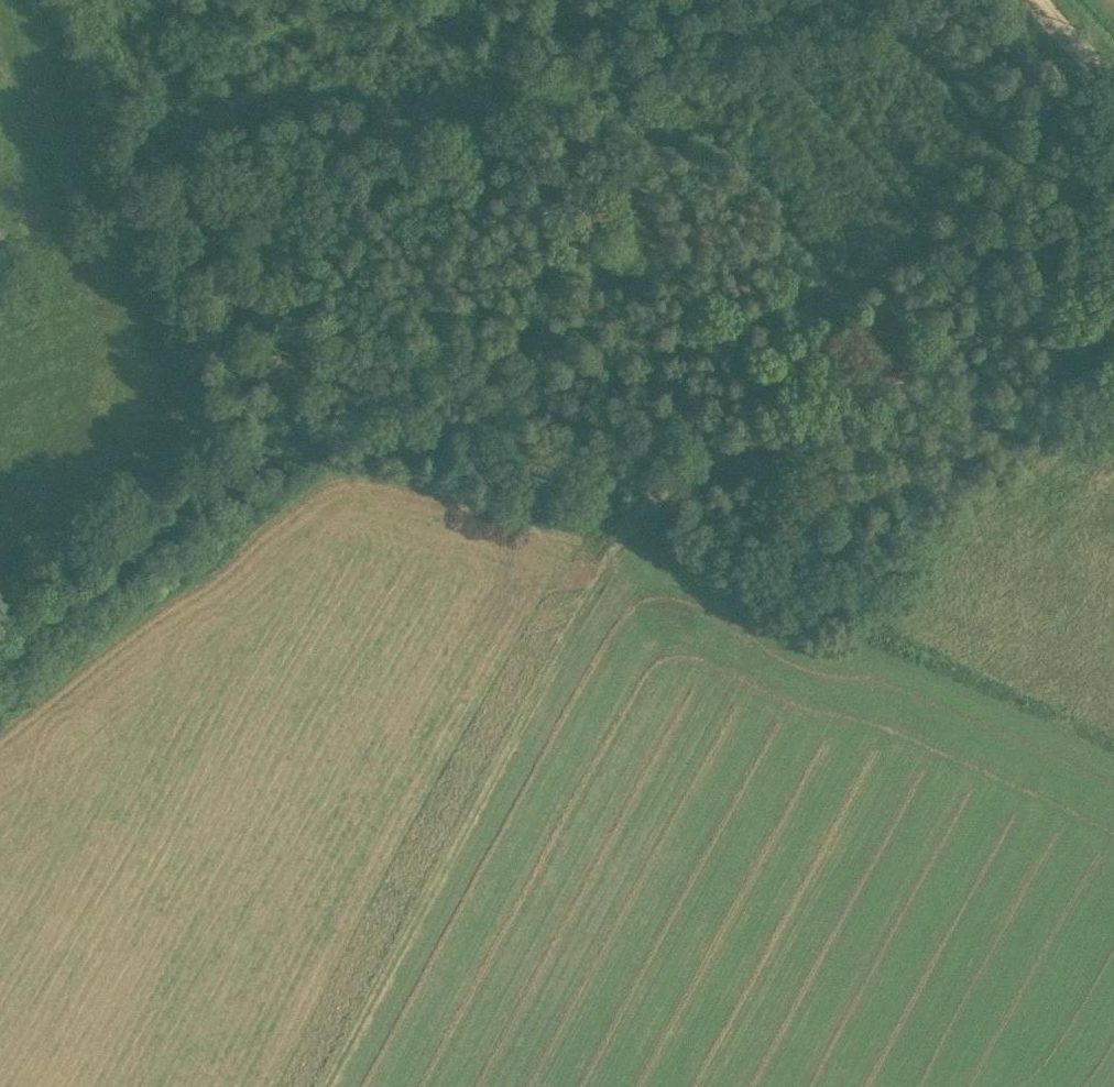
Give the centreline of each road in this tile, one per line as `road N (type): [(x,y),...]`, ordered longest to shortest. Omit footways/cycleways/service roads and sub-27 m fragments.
road 1 (track): [(1113,92),(1028,0)]

